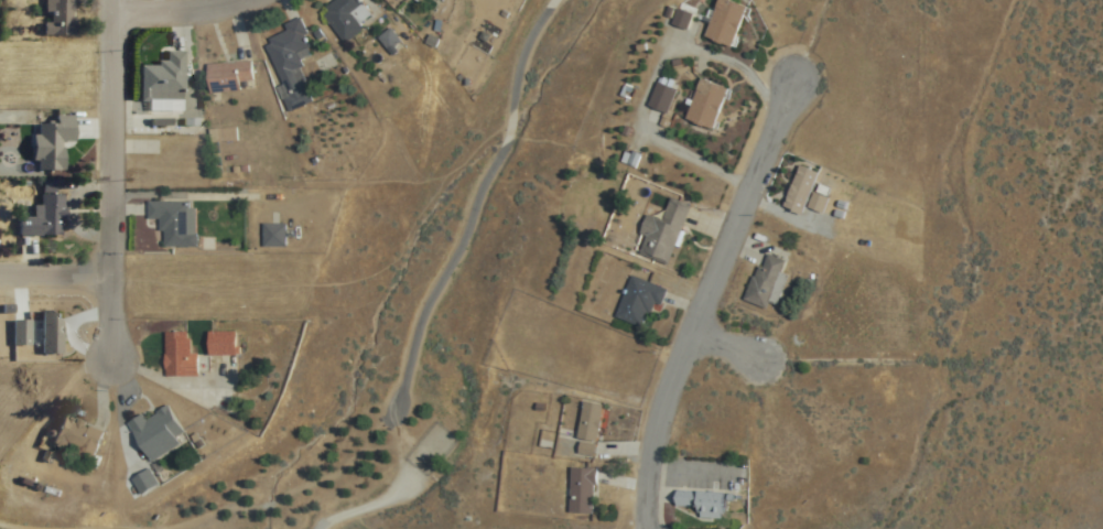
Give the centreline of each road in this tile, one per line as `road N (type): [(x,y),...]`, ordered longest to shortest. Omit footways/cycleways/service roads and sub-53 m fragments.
road 1 (residential): [(797,80),(670,391),(650,472),(648,528)]
road 2 (residential): [(105,366),(106,0)]
road 3 (residential): [(106,22),(195,18),(255,0)]

